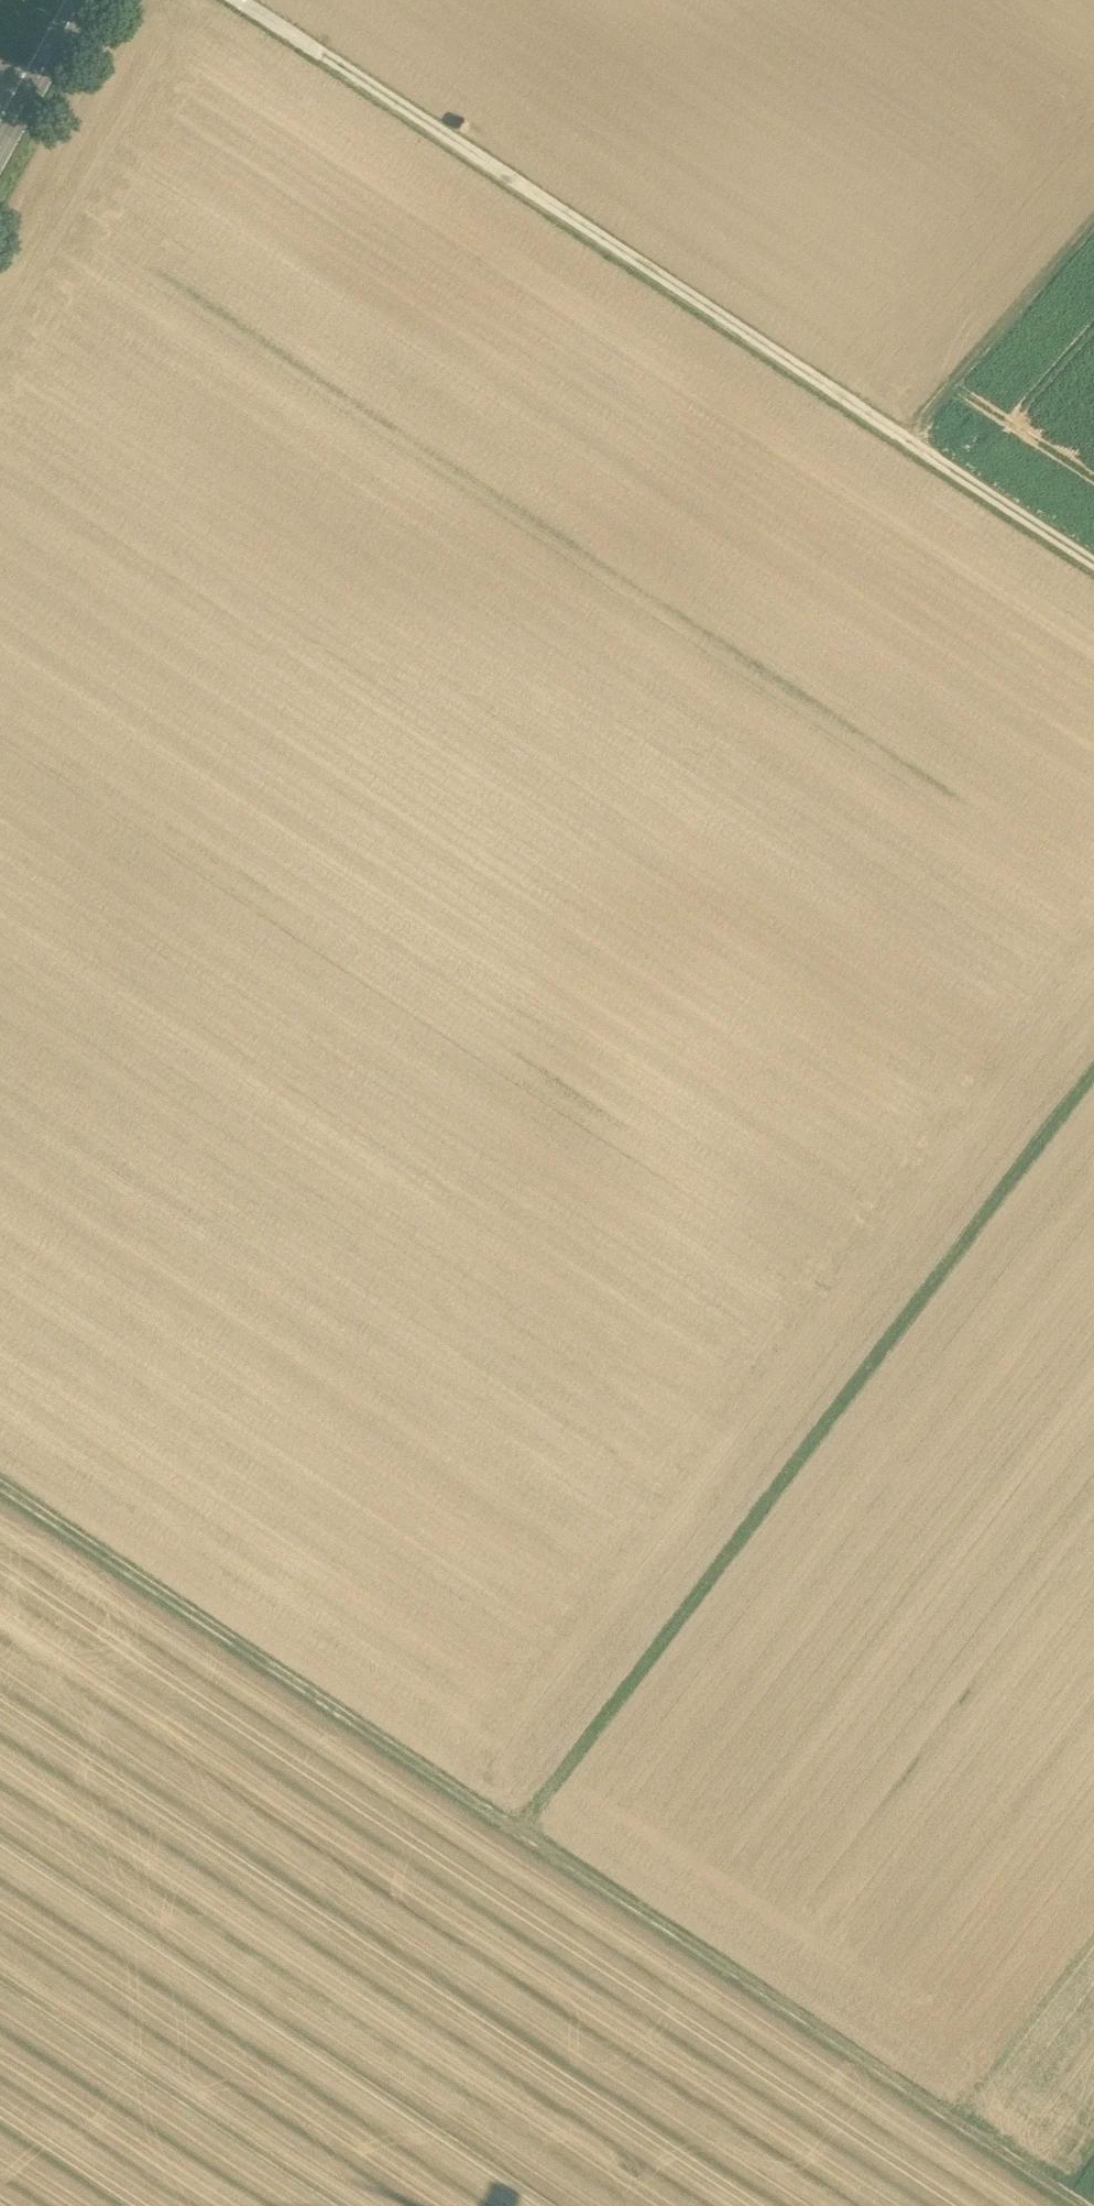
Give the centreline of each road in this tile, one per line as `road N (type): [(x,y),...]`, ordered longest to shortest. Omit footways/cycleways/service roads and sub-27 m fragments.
road 1 (track): [(1089,2205),(0,1482)]
road 2 (track): [(1093,565),(235,0)]
road 3 (track): [(905,441),(1093,230)]
road 4 (secondary): [(0,147),(81,0)]

